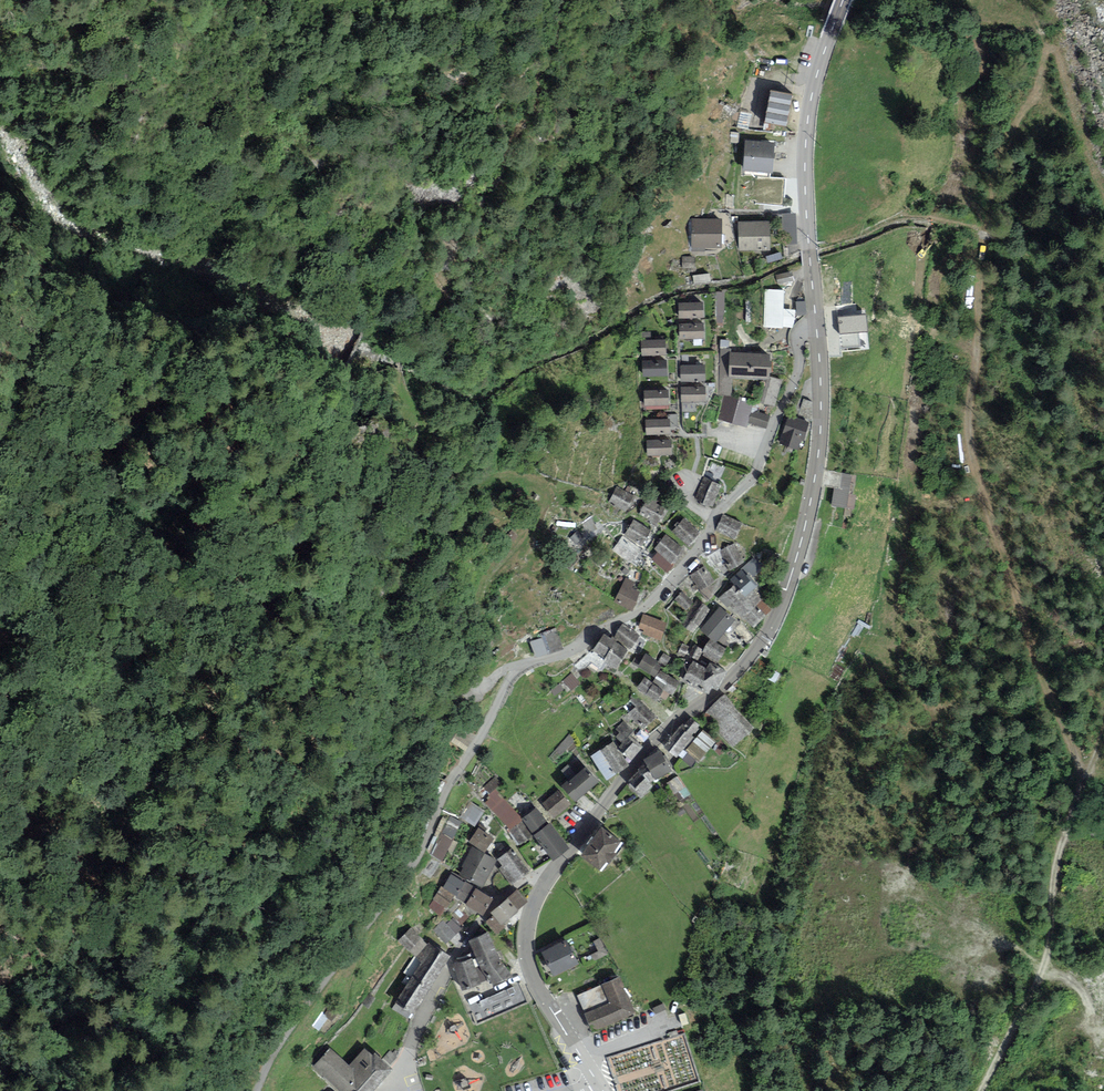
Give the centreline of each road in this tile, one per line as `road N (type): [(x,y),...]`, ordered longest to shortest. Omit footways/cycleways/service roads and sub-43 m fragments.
road 1 (residential): [(817,330),(799,337),(798,370),(751,479),(719,510),(662,592),(511,673),(413,852),(292,1019),(254,1090)]
road 2 (tertiary): [(598,1083),(532,974),(532,912),(624,777),(767,637),(791,577),(819,452),(817,330)]
road 3 (track): [(517,669),(502,669),(482,689),(472,682),(487,588),(540,507),(539,486),(531,478),(486,479),(457,496),(419,555),(401,560),(420,443),(397,376)]
road 4 (track): [(1087,779),(1036,659),(971,445),(976,302),(995,164)]
road 5 (track): [(982,1090),(1048,955),(1050,870),(1103,732)]
road 6 (tertiary): [(817,330),(804,177),(808,121),(843,0)]
road 7 (track): [(1042,966),(990,946),(877,949),(844,971)]
road 8 (track): [(1042,966),(1063,976),(1093,1009),(1092,1090)]
road 9 (residential): [(397,1090),(452,957)]

